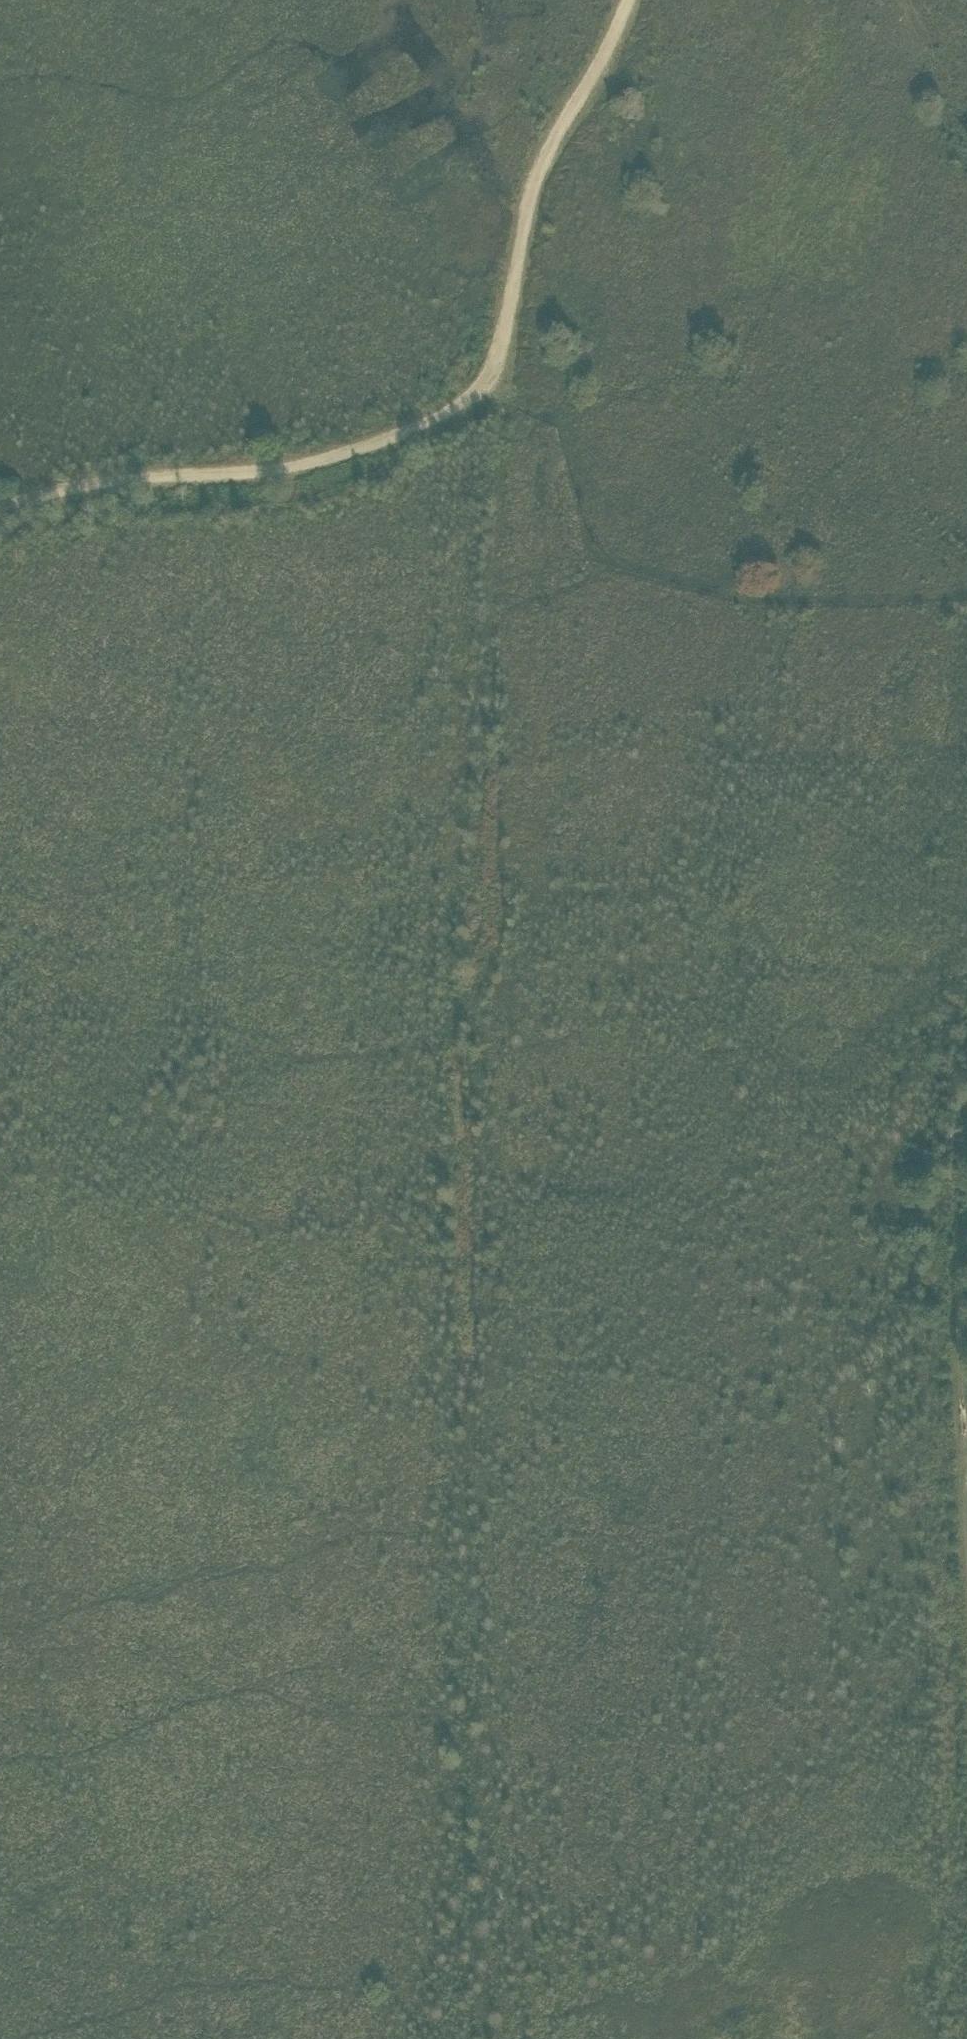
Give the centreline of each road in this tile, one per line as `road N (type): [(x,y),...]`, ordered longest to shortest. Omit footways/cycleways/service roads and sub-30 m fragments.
road 1 (track): [(628,0),(542,168),(504,338),(476,394),(426,425),(327,460),(102,484),(0,511)]
road 2 (track): [(966,1227),(959,1332),(966,1452)]

